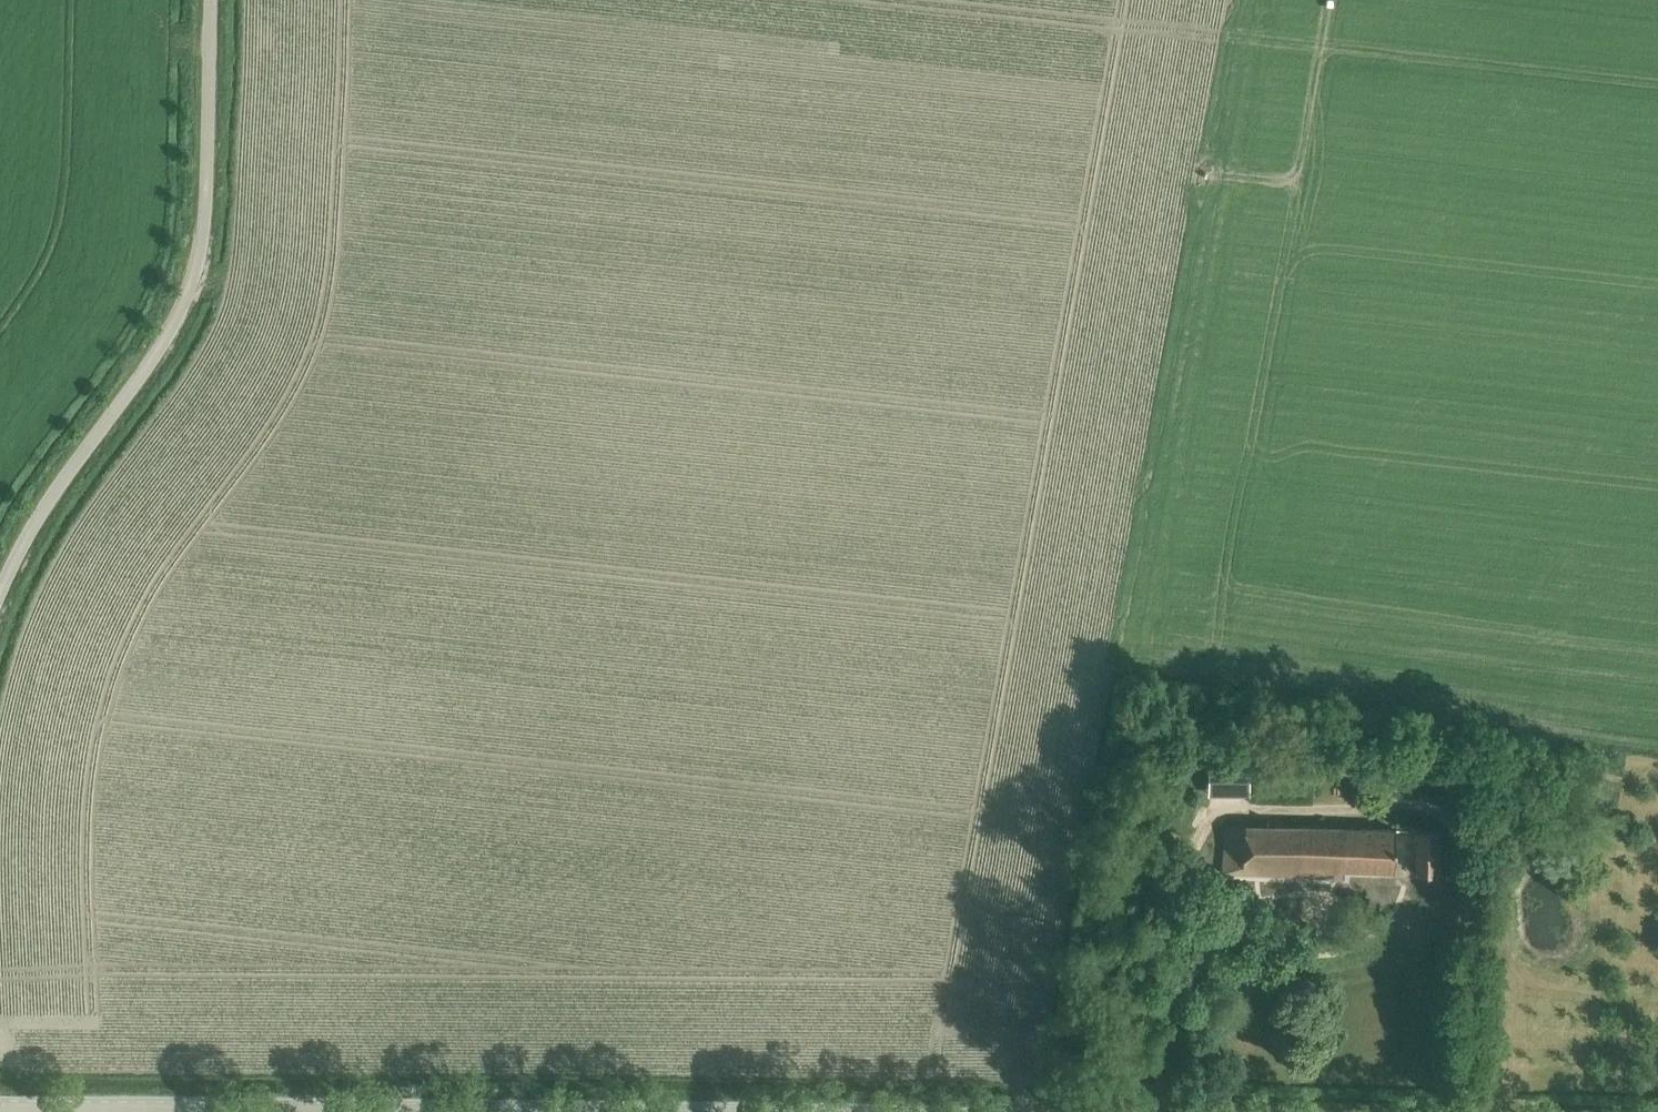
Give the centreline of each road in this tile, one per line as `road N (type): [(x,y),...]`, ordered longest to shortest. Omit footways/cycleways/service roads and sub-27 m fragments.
road 1 (unclassified): [(0,543),(125,370),(176,272),(190,0)]
road 2 (tertiary): [(5,1110),(601,1111)]

